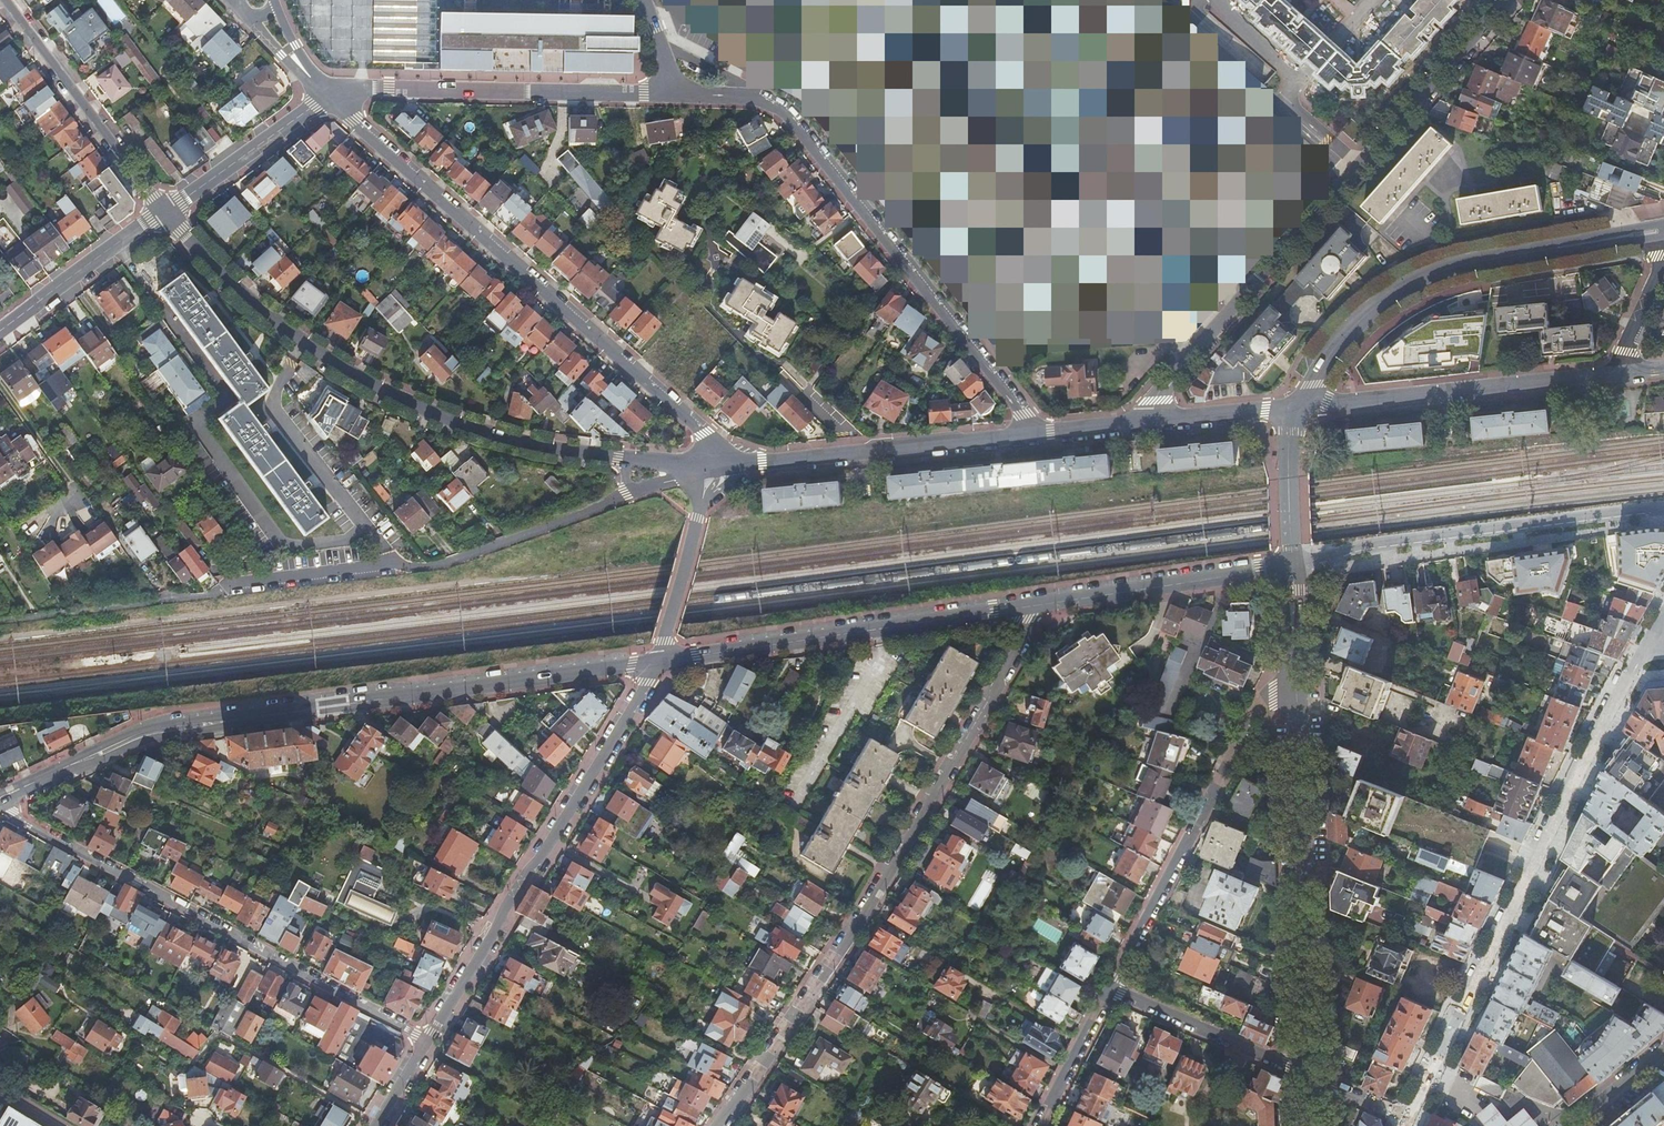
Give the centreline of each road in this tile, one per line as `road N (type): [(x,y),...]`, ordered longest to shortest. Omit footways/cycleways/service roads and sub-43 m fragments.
road 1 (residential): [(1,801),(153,732),(657,659)]
road 2 (residential): [(716,1125),(892,880),(1037,603)]
road 3 (residential): [(1409,1121),(1652,639)]
road 4 (residential): [(329,96),(705,431),(714,465)]
road 5 (residential): [(626,457),(528,446),(430,415),(348,374),(241,297),(166,213)]
road 6 (residential): [(674,95),(752,97),(783,111),(1041,435)]
road 7 (residential): [(1,801),(11,814),(428,1044)]
road 8 (residential): [(657,659),(428,1044)]
road 9 (residential): [(630,496),(426,568),(224,592)]
road 10 (secondary): [(1314,1075),(1298,685)]
road 11 (residential): [(657,659),(1037,603)]
road 12 (residential): [(1663,511),(1292,562)]
road 13 (residential): [(1298,685),(1250,712),(1110,988)]
road 14 (residential): [(329,96),(355,87),(674,95)]
road 15 (residential): [(1041,435),(714,465)]
road 16 (residential): [(1353,174),(1159,392),(1153,423)]
road 17 (residential): [(1614,373),(1298,408)]
road 18 (secondary): [(1298,408),(1334,348),(1383,301),(1456,266),(1547,250)]
road 19 (residential): [(4,0),(166,213)]
road 20 (residential): [(1037,603),(1292,562)]
road 21 (residential): [(1508,0),(1353,174)]
road 22 (residential): [(1110,988),(1314,1075)]
road 23 (residential): [(0,334),(166,213)]
road 24 (residential): [(714,465),(657,659)]
road 25 (residential): [(166,213),(329,96)]
road 26 (secondary): [(1292,562),(1290,432),(1298,408)]
road 27 (residential): [(1110,988),(1043,1125)]
road 28 (residential): [(1298,408),(1153,423)]
road 29 (residential): [(1353,174),(1280,106),(1301,81)]
road 30 (residential): [(1663,259),(1614,373)]
road 31 (secondary): [(1298,685),(1292,562)]

